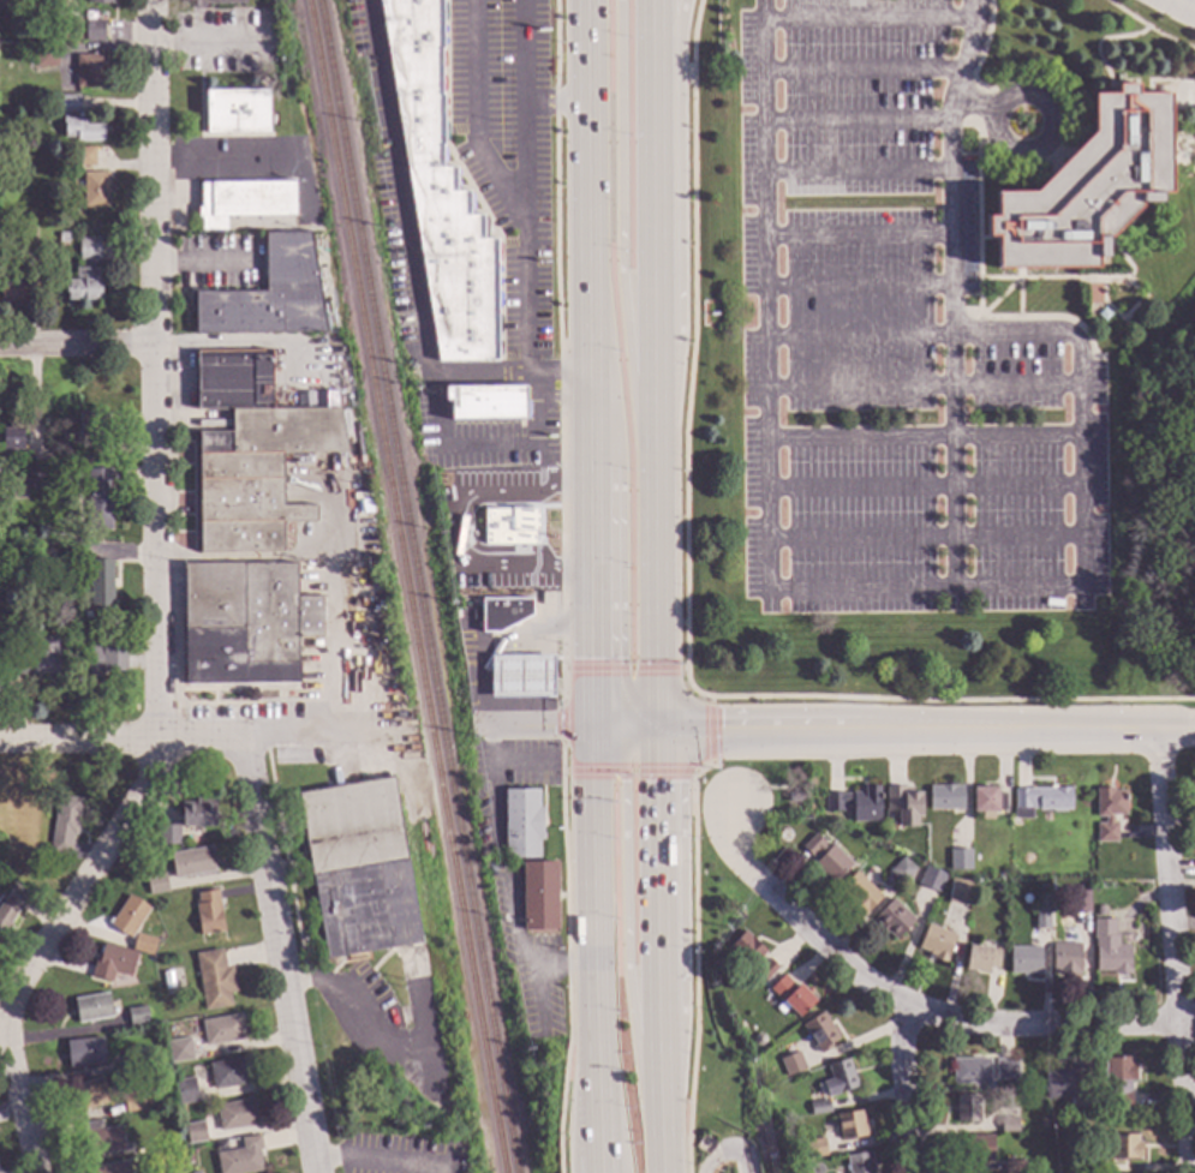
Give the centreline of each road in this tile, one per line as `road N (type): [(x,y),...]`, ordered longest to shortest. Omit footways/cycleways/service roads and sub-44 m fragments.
road 1 (residential): [(0,1009),(157,772),(151,0)]
road 2 (residential): [(1194,1024),(996,1027),(913,1009),(814,932),(748,866),(733,801)]
road 3 (primary): [(656,489),(631,375),(620,273),(619,0)]
road 4 (primary): [(585,0),(588,469)]
road 5 (residential): [(1192,1172),(1158,726)]
road 6 (residential): [(315,1172),(244,740)]
road 7 (primary): [(656,429),(680,337),(685,0)]
road 8 (primary): [(656,429),(656,0)]
road 9 (primary): [(659,1129),(626,970),(623,759),(590,726)]
road 10 (residential): [(390,737),(0,744)]
road 11 (primary): [(590,726),(597,1058)]
road 12 (secondary): [(1158,726),(858,728)]
road 13 (primary): [(661,1016),(659,729)]
road 14 (primary): [(588,469),(590,726)]
road 15 (primary): [(659,729),(656,489)]
road 16 (secondary): [(858,728),(659,729)]
road 17 (residential): [(920,1172),(902,1051),(913,1009)]
road 18 (residential): [(159,352),(0,352)]
road 19 (primary): [(662,1172),(661,1016)]
road 20 (residential): [(35,1172),(0,1041)]

